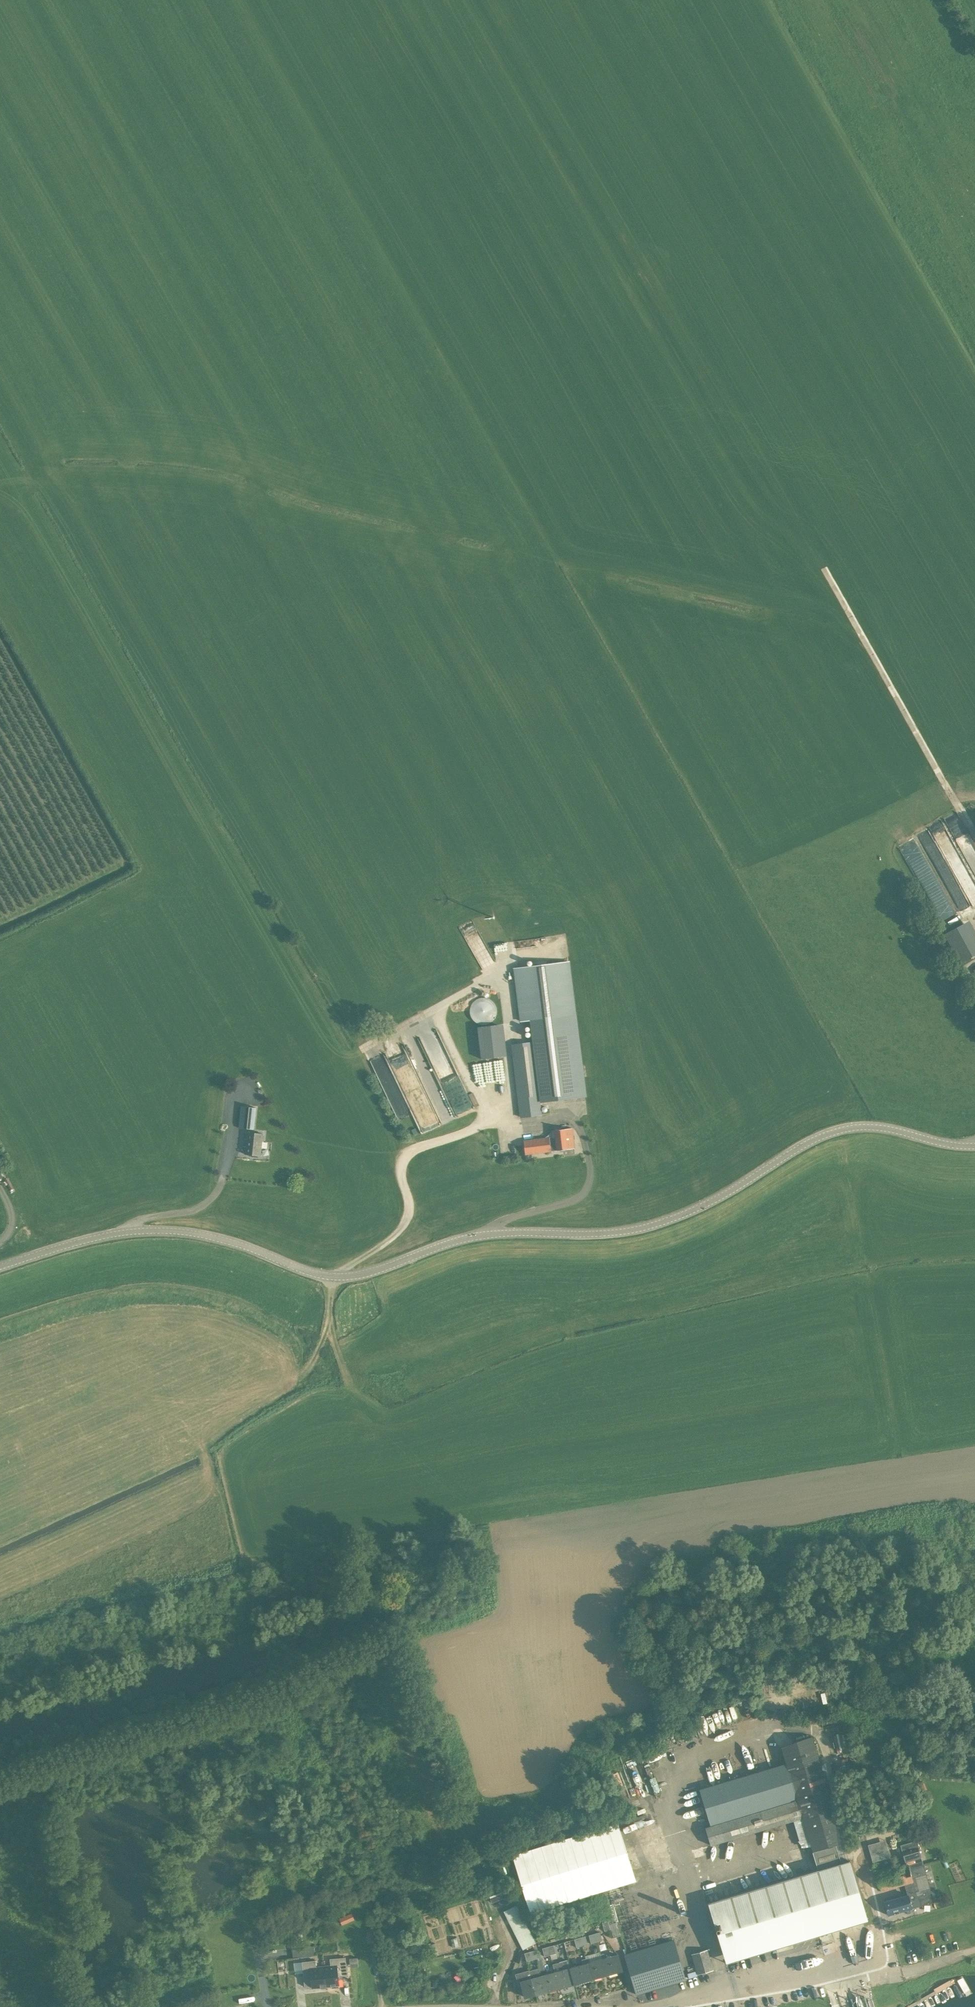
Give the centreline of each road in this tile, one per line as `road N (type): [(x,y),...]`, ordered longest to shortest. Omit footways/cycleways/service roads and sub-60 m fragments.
road 1 (tertiary): [(0,1266),(154,1230),(226,1241),(319,1275),(365,1275),(471,1237),(611,1233),(667,1221),(850,1128),(974,1147)]
road 2 (track): [(0,493),(17,490),(401,1172)]
road 3 (track): [(391,758),(505,966),(436,1009),(490,1118)]
road 4 (track): [(353,1402),(331,1322),(334,1277)]

